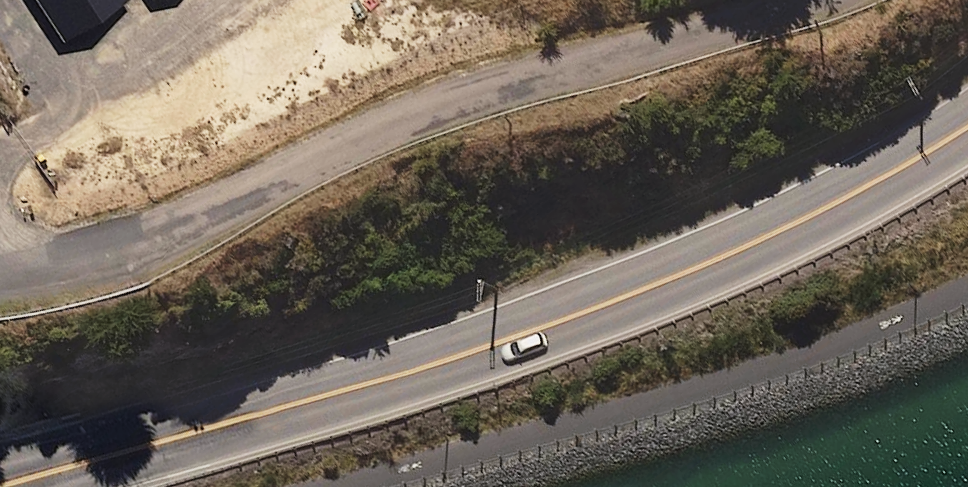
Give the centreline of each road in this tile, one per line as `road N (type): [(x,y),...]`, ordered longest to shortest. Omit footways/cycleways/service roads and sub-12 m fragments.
road 1 (trunk): [(967,124),(899,169),(742,249),(618,300),(450,357),(3,486)]
road 2 (secondary): [(792,0),(477,87),(120,244),(0,280)]

